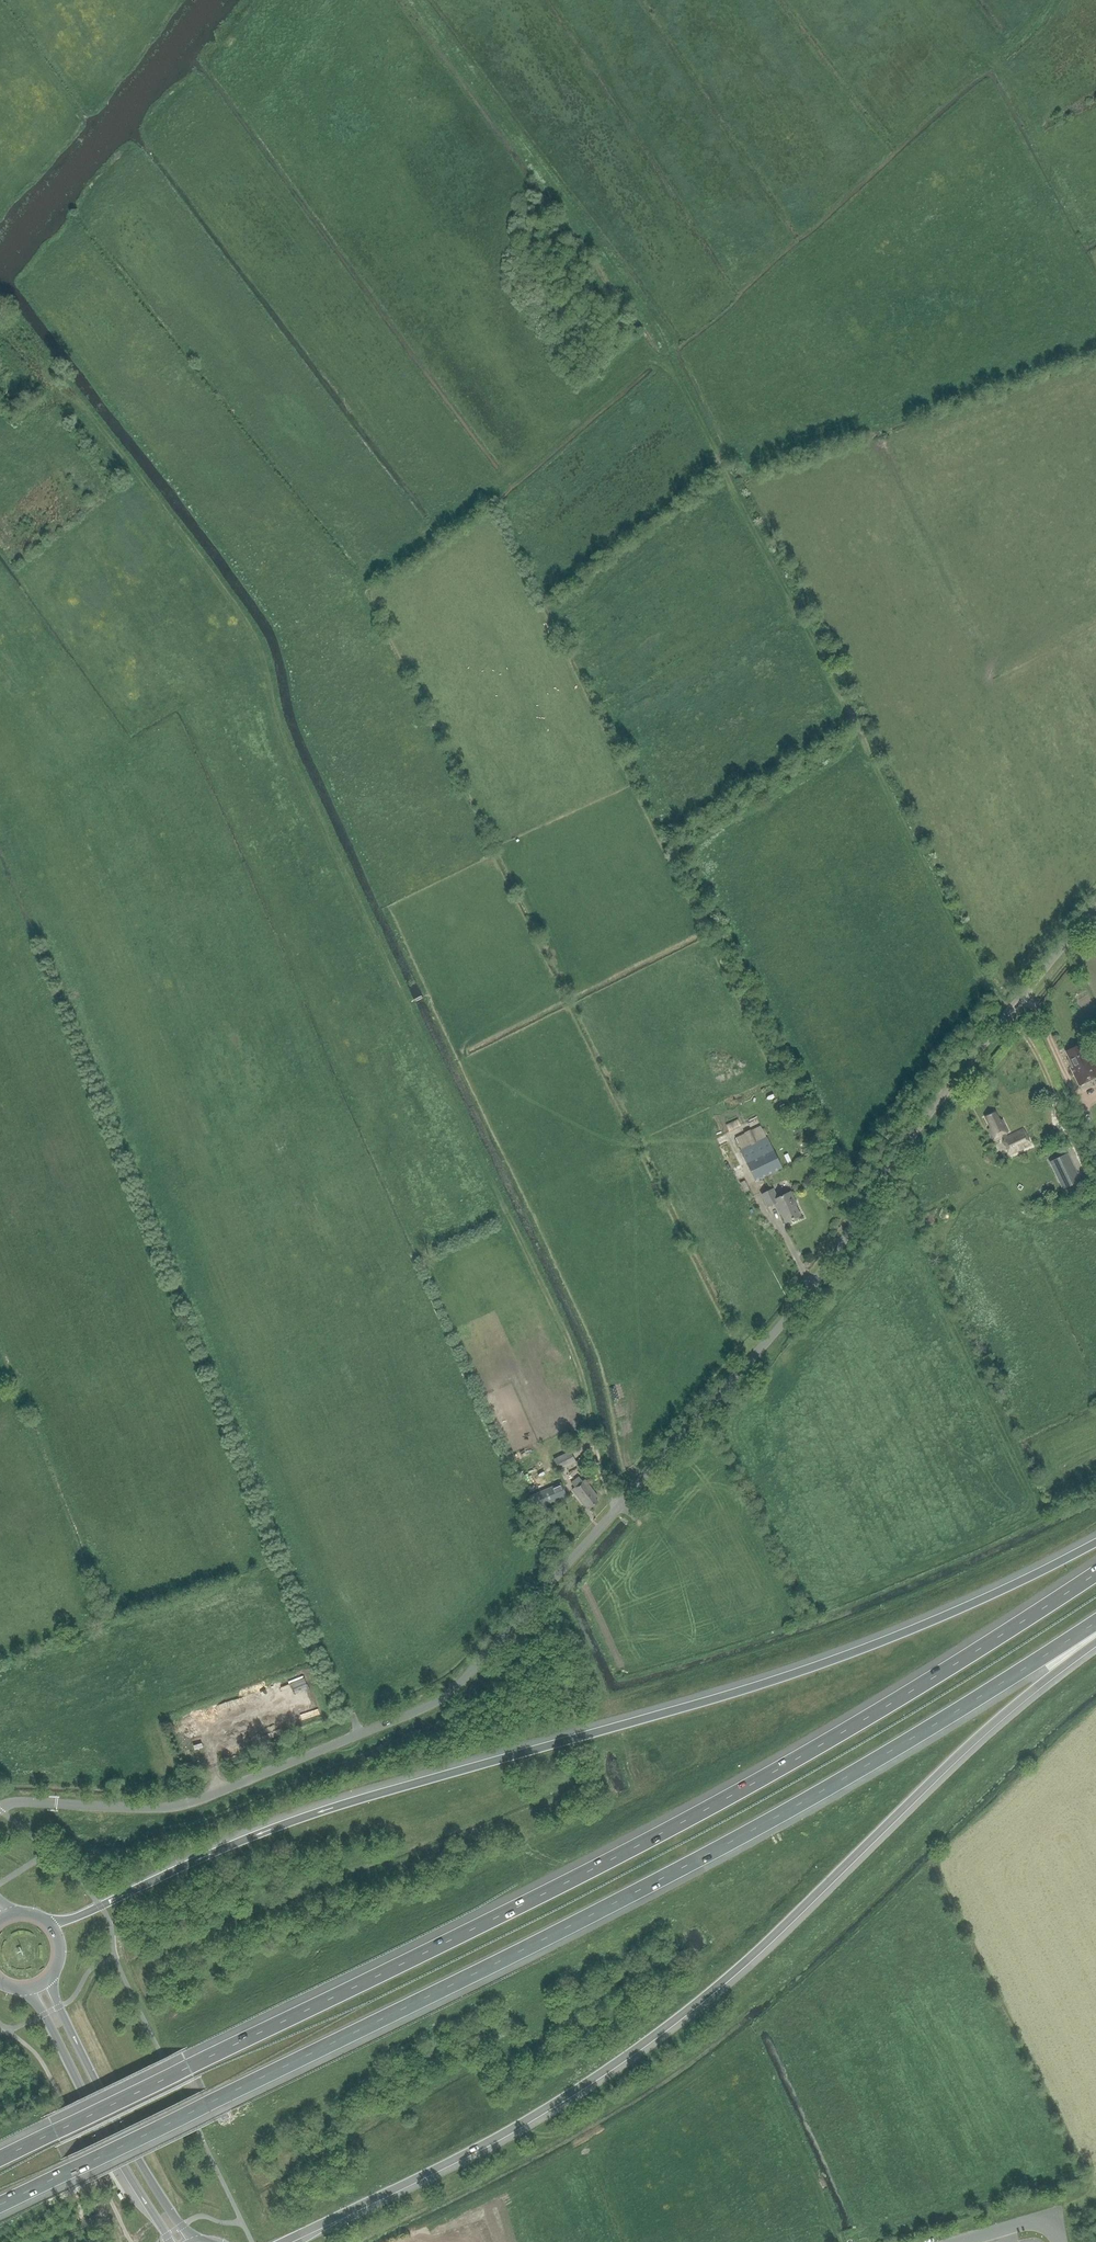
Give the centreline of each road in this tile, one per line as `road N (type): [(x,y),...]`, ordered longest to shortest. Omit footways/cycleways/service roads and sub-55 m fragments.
road 1 (unclassified): [(0,1808),(163,1808),(205,1799),(433,1707),(465,1684),(823,1268),(921,1115),(1095,912)]
road 2 (motorway): [(1095,1572),(723,1800),(0,2158)]
road 3 (motorway): [(0,2205),(733,1841),(1095,1622)]
road 4 (motorway): [(1095,1543),(877,1645),(717,1699),(313,1815),(47,1925)]
road 5 (motorway): [(284,2241),(498,2137),(629,2055),(719,1985),(942,1770),(1095,1641)]
road 6 (secondary): [(200,2241),(140,2164),(49,1977)]
road 7 (secondary): [(25,1988),(167,2241)]

